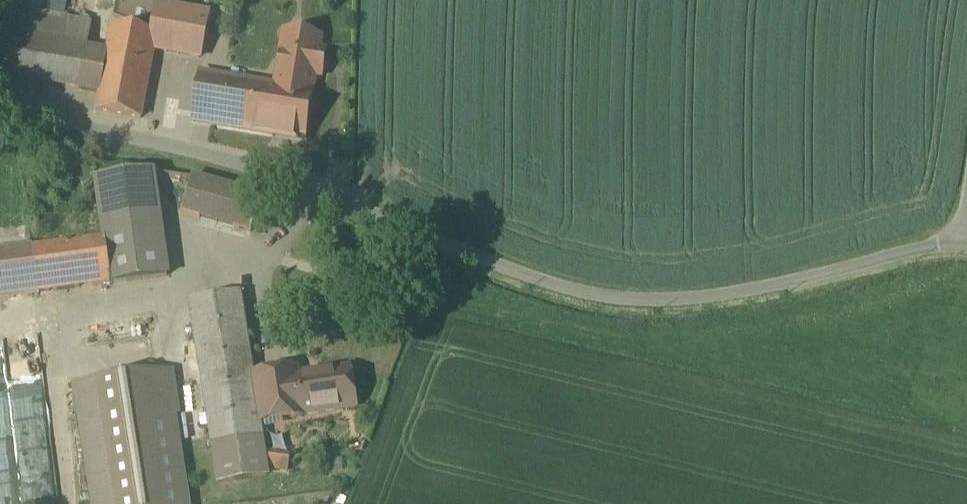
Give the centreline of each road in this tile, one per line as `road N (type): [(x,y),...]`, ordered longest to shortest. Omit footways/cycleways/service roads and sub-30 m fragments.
road 1 (unclassified): [(0,107),(174,142),(342,196),(483,265),(592,297),(641,304),(700,299),(964,248)]

